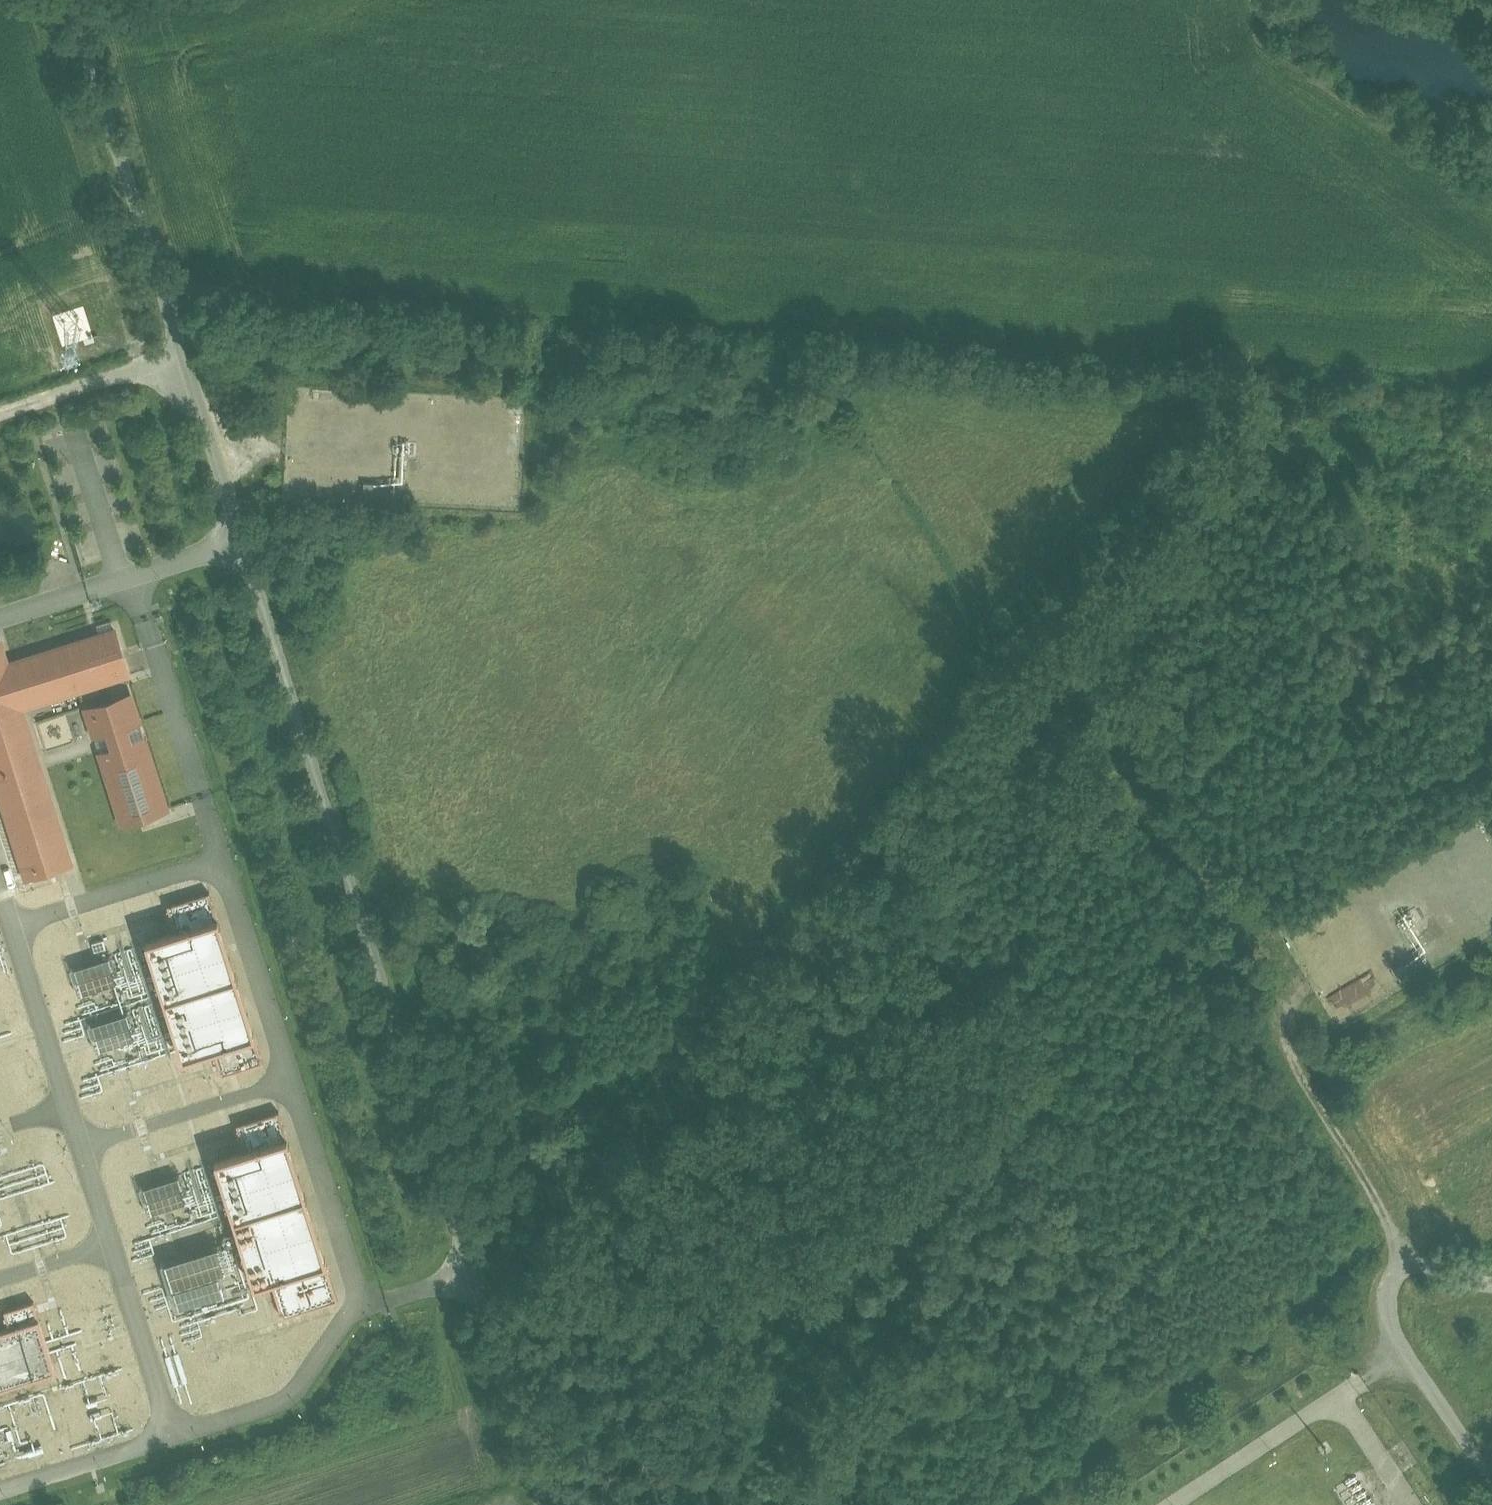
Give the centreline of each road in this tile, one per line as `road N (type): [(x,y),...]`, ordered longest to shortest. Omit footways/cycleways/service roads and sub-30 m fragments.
road 1 (unclassified): [(544,1504),(64,0)]
road 2 (track): [(0,415),(104,379),(185,371)]

